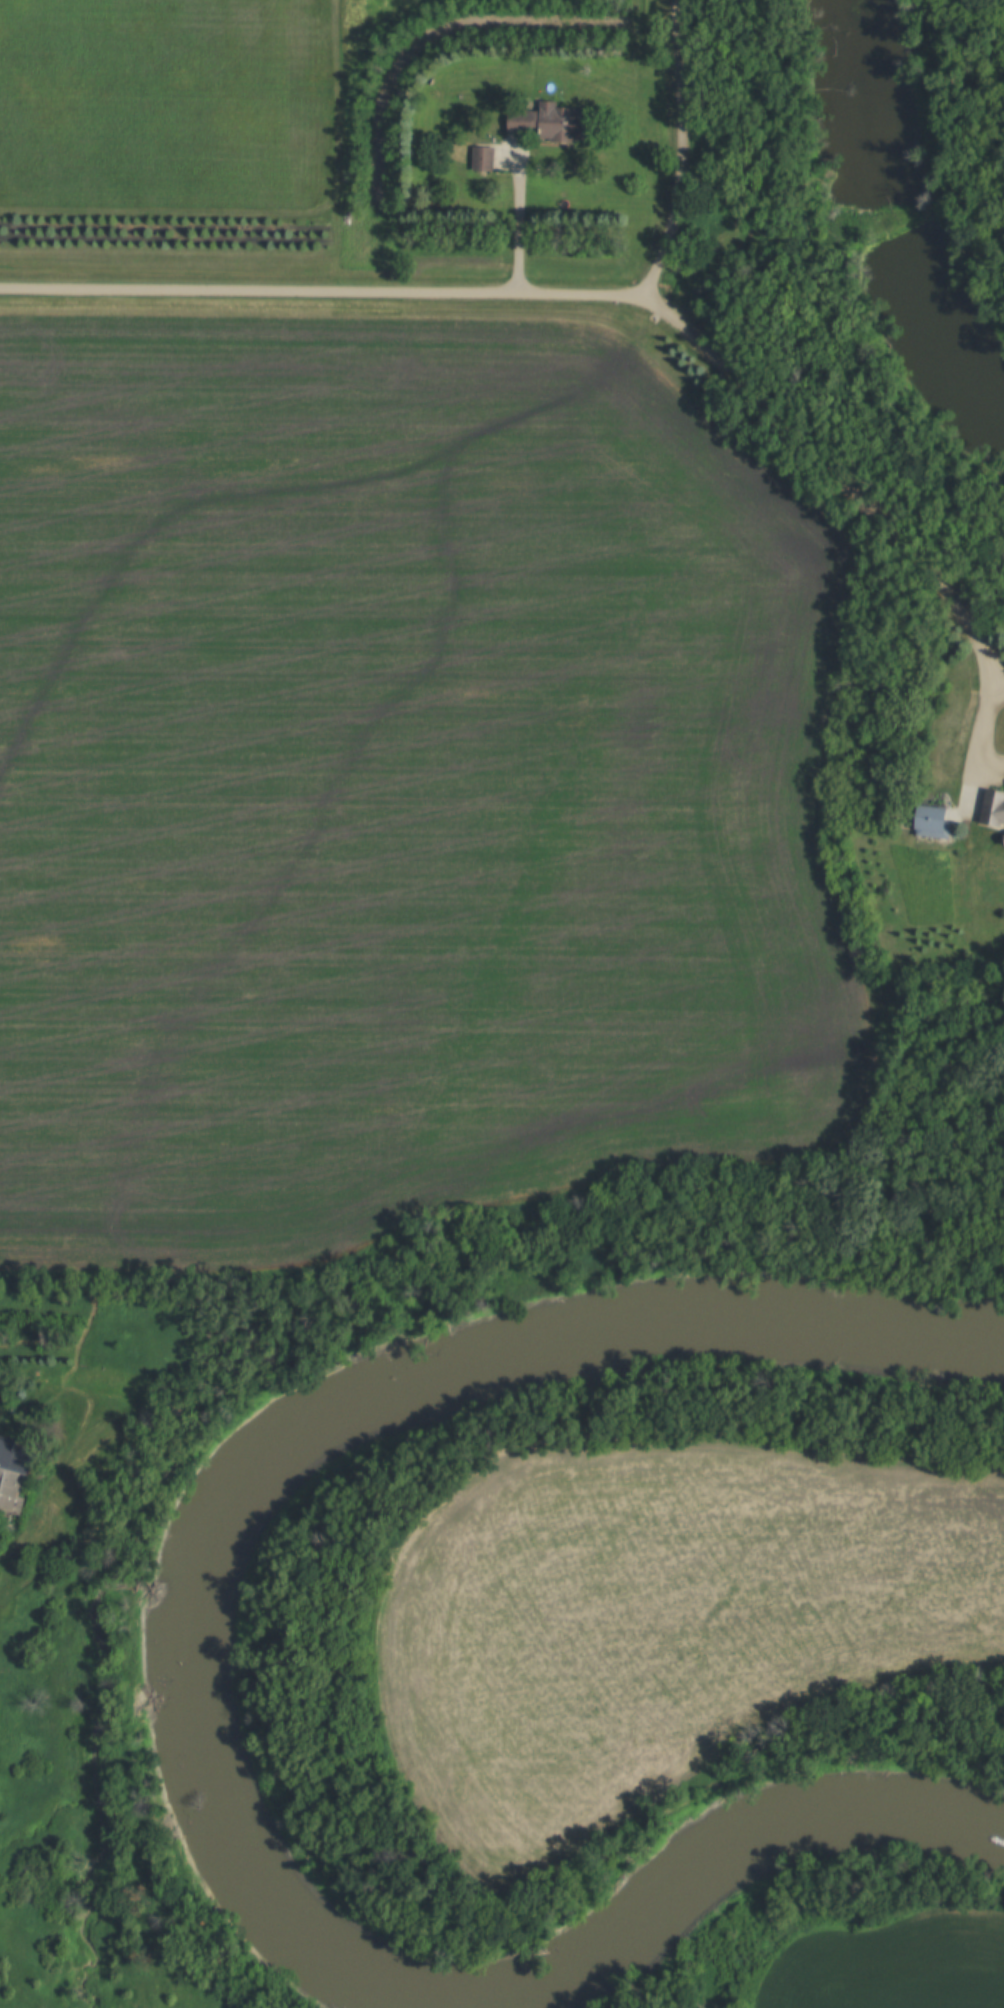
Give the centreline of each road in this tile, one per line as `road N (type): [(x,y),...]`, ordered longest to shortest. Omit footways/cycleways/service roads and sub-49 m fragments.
road 1 (residential): [(0,290),(641,298),(668,230),(680,163),(672,0)]

